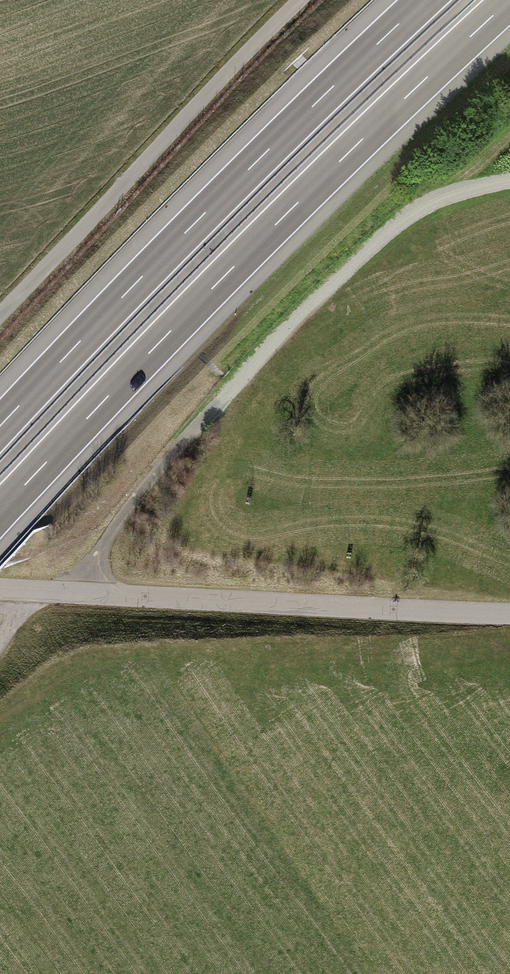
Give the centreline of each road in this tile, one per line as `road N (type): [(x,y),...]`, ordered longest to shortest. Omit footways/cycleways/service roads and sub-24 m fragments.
road 1 (motorway): [(0,513),(253,246),(509,0)]
road 2 (track): [(509,183),(401,227),(314,304),(145,487),(106,545),(86,595)]
road 3 (motorway): [(425,0),(0,427)]
road 4 (residential): [(509,614),(0,590)]
road 5 (track): [(0,317),(305,0)]

